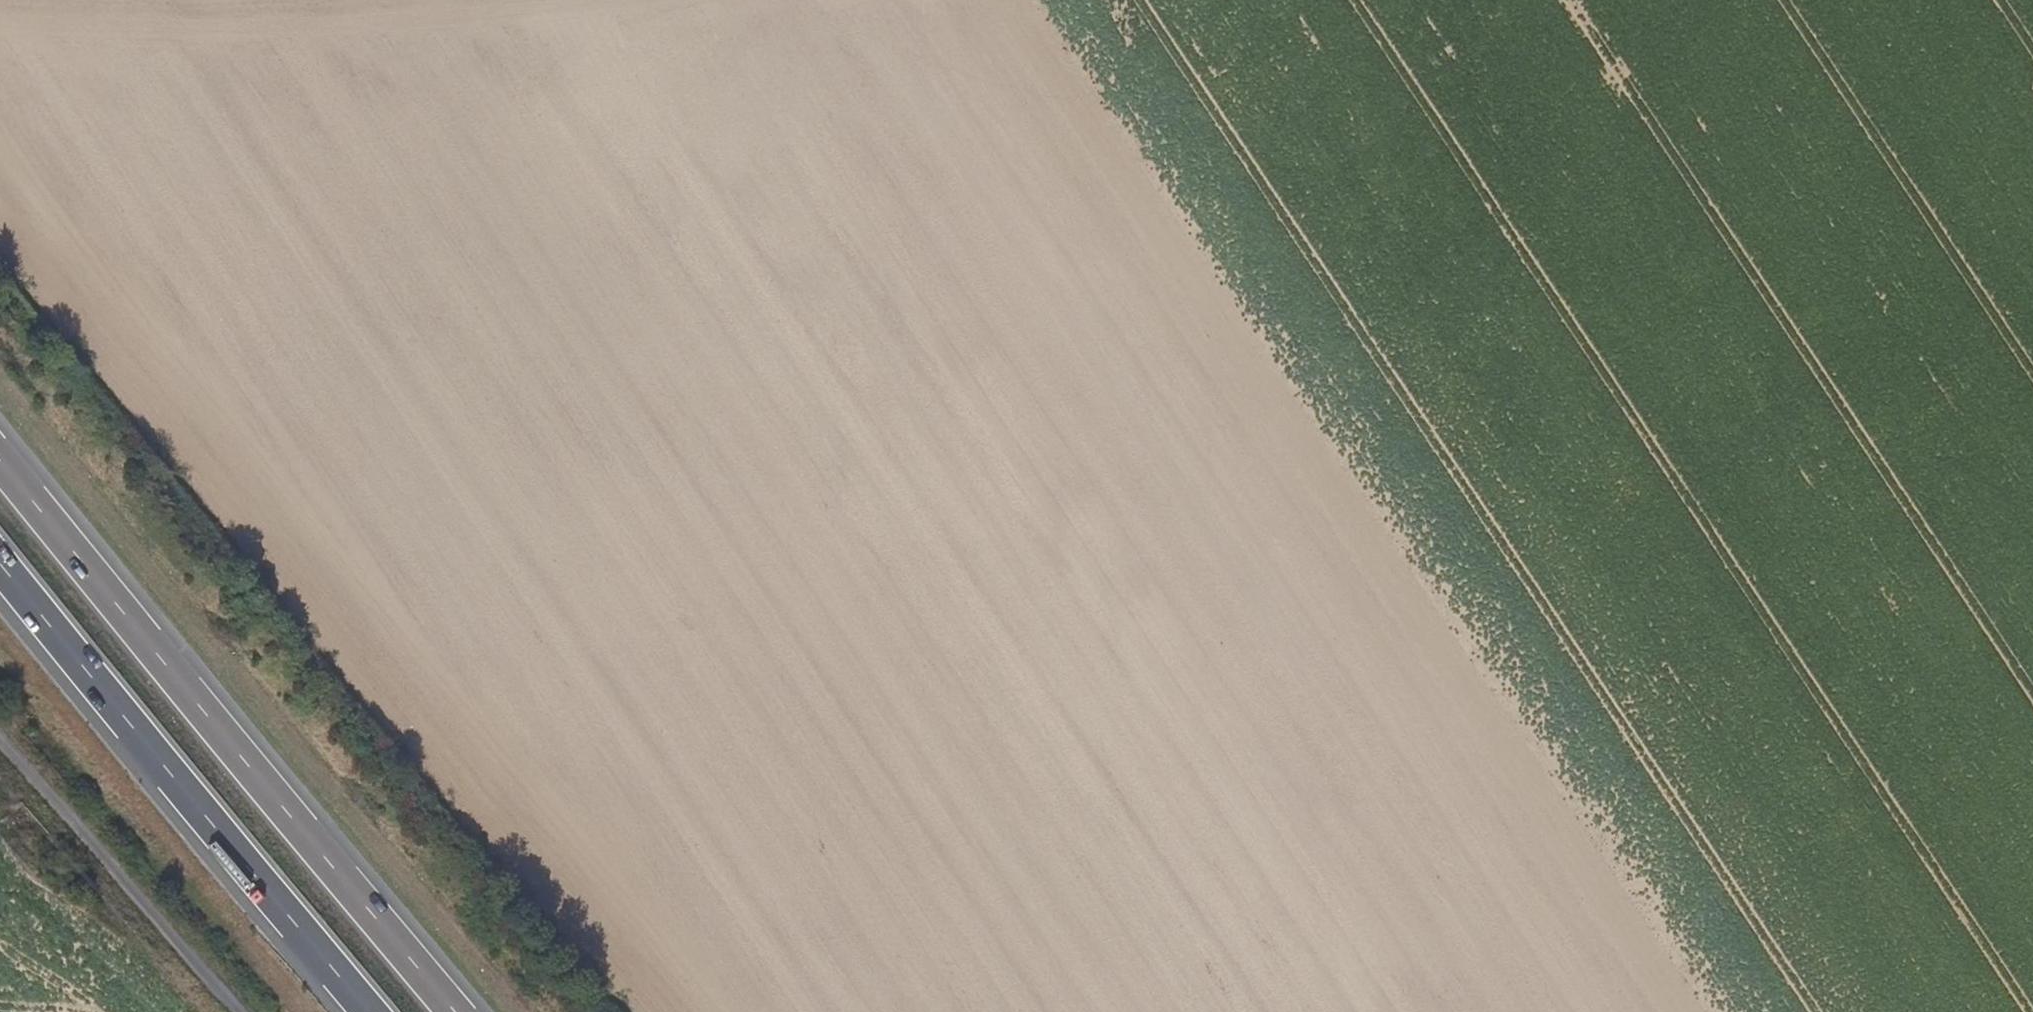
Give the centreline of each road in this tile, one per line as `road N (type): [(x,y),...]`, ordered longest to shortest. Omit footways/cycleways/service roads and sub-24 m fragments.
road 1 (trunk): [(456,1011),(0,459)]
road 2 (trunk): [(0,562),(370,1011)]

